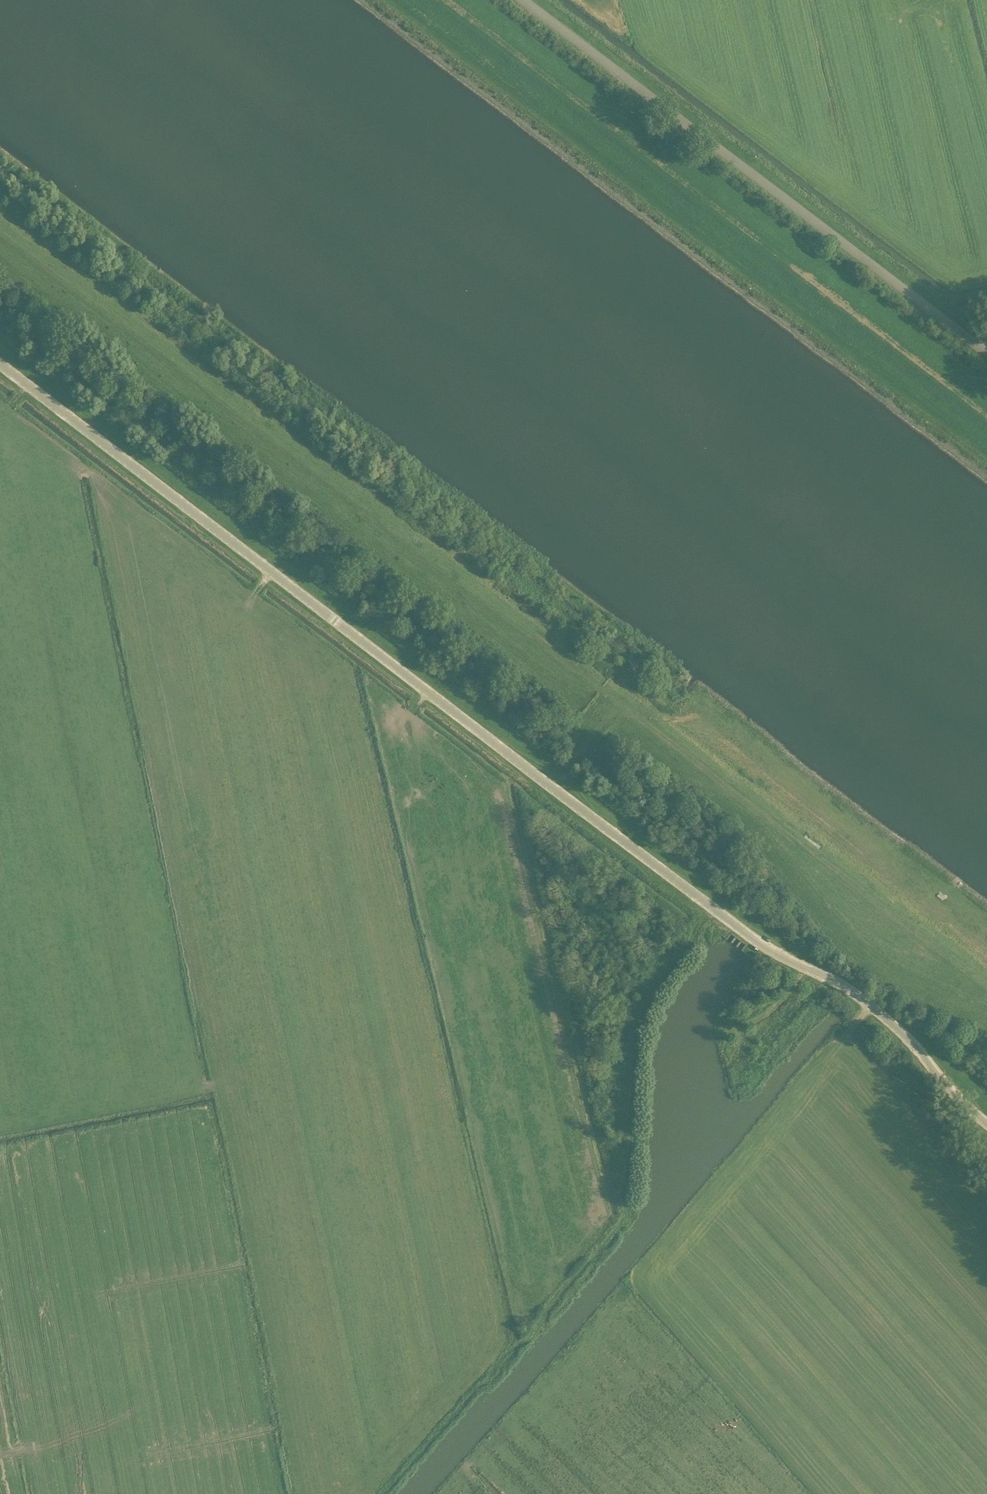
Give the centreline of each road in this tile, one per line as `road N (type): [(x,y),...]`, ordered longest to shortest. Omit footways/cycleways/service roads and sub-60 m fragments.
road 1 (unclassified): [(986,1121),(864,1001),(757,943),(0,365)]
road 2 (unclassified): [(986,357),(521,0)]

